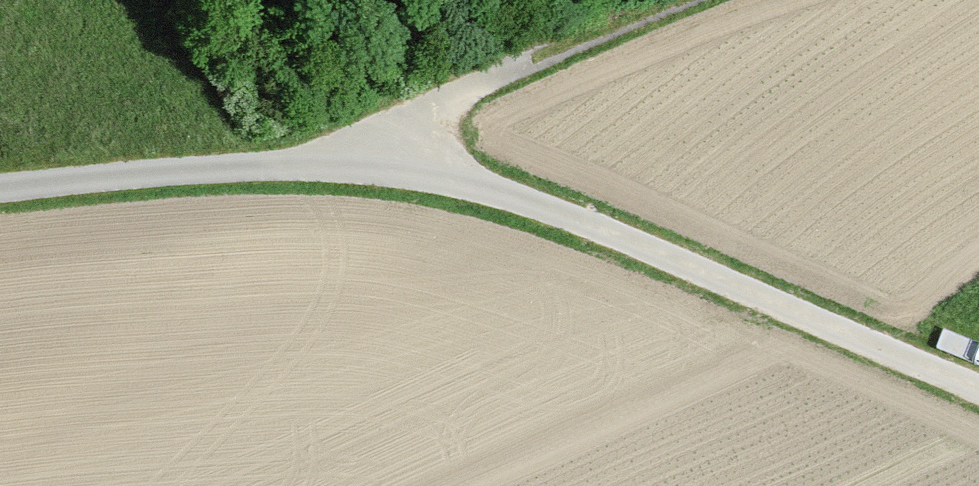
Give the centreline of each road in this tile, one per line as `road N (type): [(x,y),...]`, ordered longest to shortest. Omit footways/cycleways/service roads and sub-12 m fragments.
road 1 (track): [(978,385),(486,190),(387,172),(275,167),(0,189)]
road 2 (track): [(387,172),(413,129),(450,97),(676,0)]

